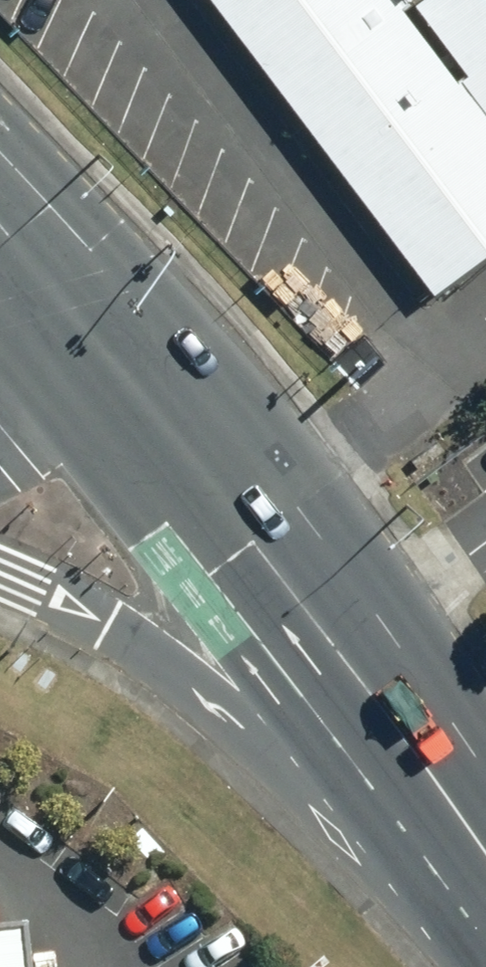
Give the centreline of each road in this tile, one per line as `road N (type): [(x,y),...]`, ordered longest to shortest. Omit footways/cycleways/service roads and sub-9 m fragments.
road 1 (primary): [(435,791),(0,572)]
road 2 (primary): [(159,422),(435,791)]
road 3 (primary): [(0,225),(159,422)]
road 4 (unclassified): [(0,442),(159,422)]

